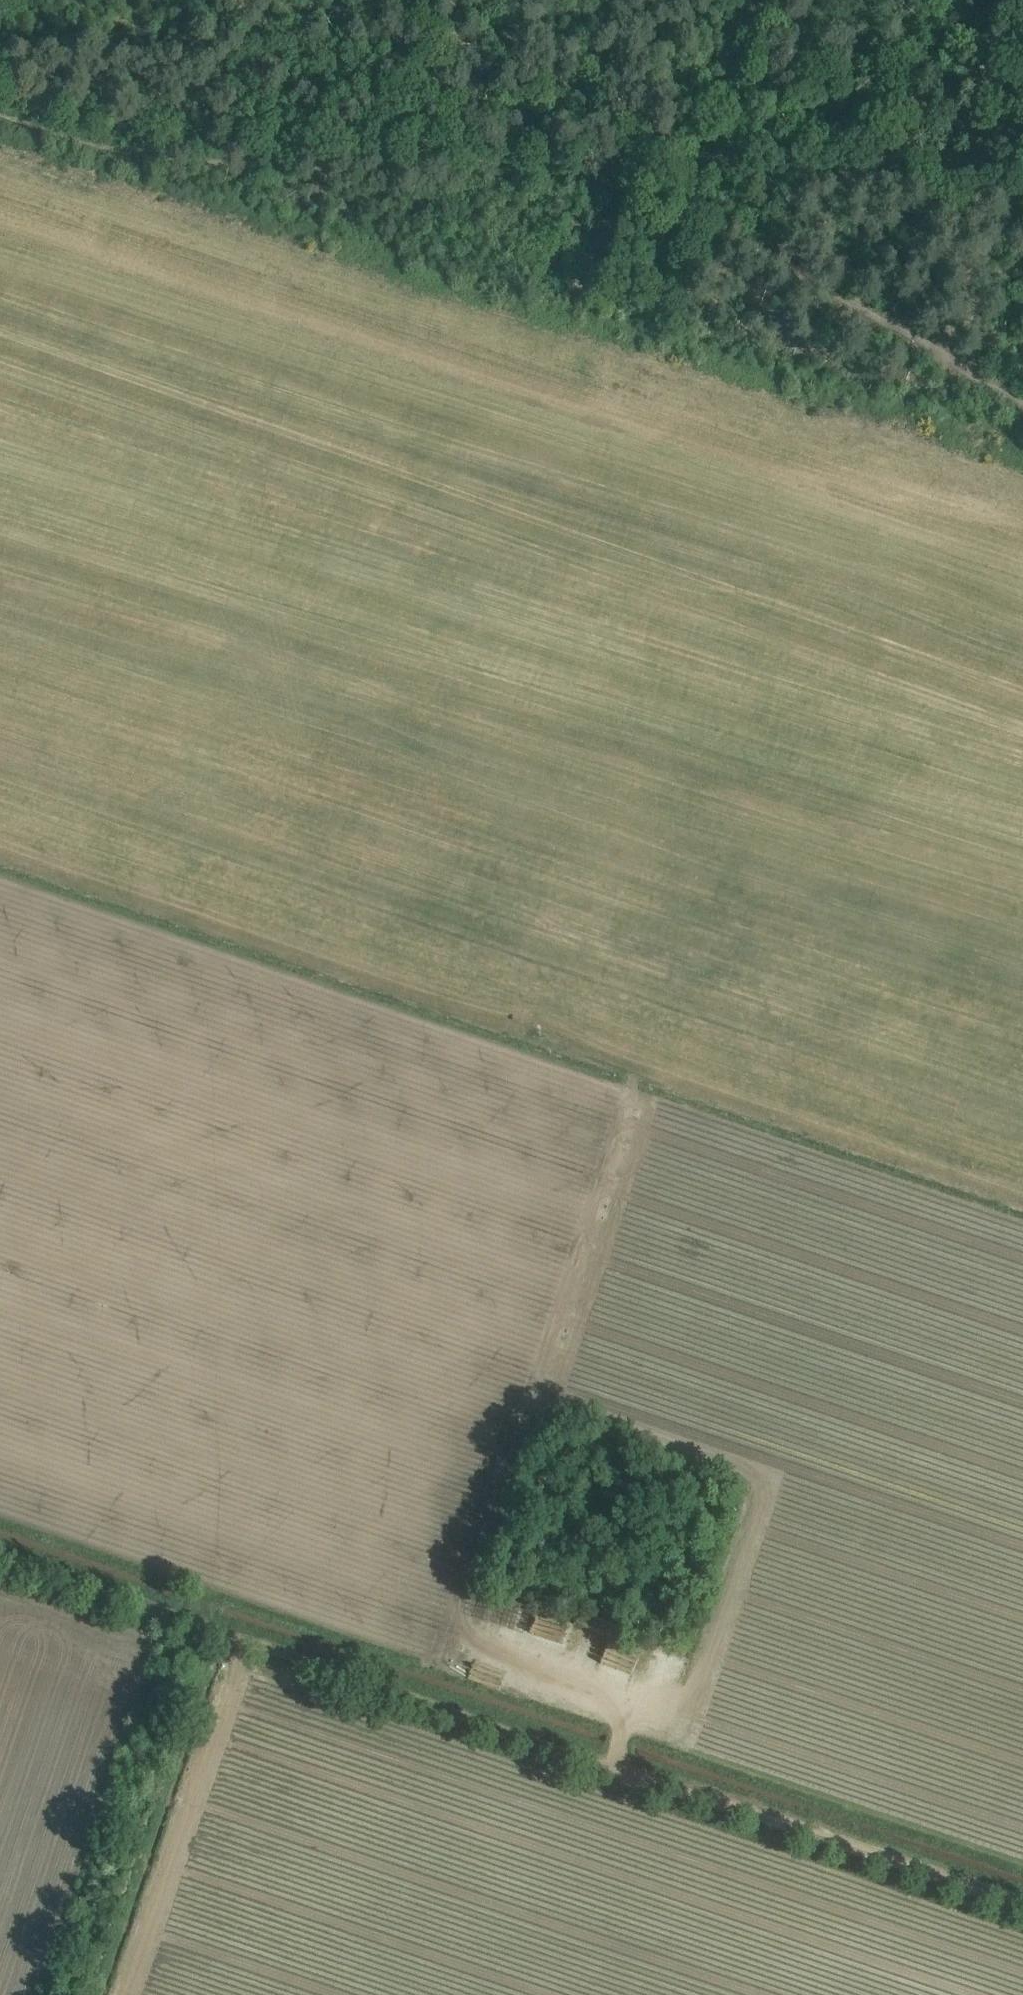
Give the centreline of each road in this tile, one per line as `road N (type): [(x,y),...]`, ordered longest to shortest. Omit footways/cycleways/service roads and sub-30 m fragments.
road 1 (track): [(512,1678),(627,1726),(621,1774),(1022,1910)]

